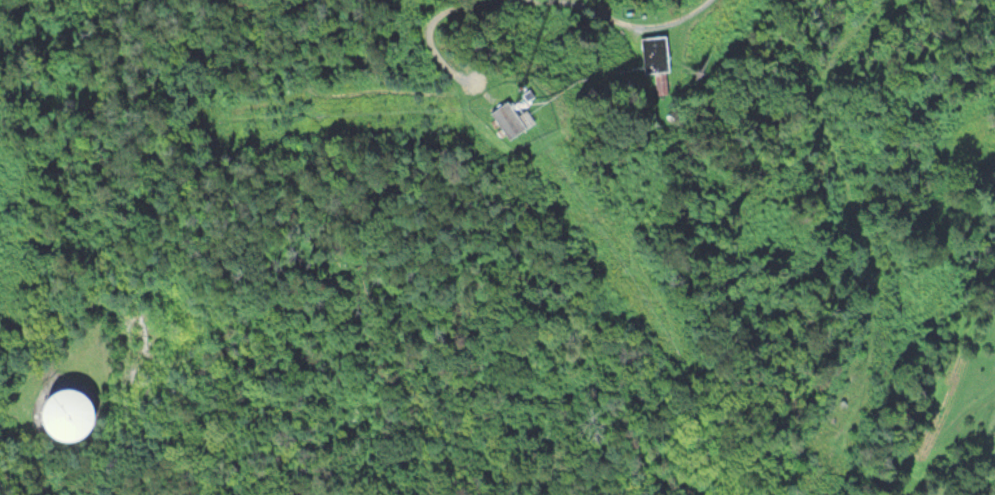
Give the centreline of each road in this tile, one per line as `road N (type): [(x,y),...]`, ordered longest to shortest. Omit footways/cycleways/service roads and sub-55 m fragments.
road 1 (track): [(843,419),(877,278),(814,106),(817,77),(877,0)]
road 2 (residential): [(550,0),(641,24),(704,0)]
road 3 (residential): [(464,82),(418,44),(411,24),(413,15),(447,2),(474,0)]

